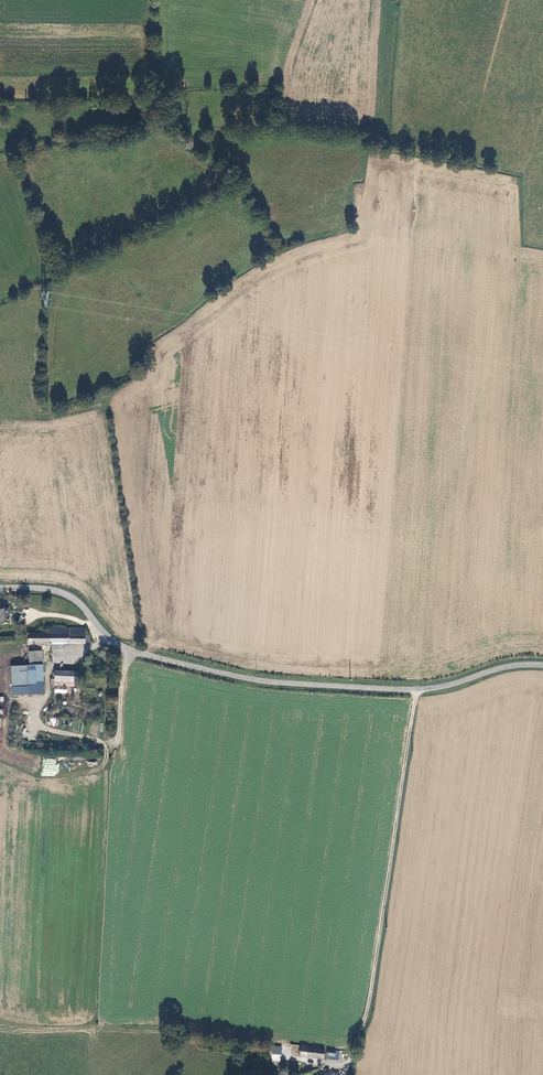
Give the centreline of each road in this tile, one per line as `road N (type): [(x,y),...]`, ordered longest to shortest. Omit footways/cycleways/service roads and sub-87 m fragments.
road 1 (tertiary): [(542,665),(512,665),(417,690),(242,677),(112,643),(71,597),(52,589),(0,586)]

